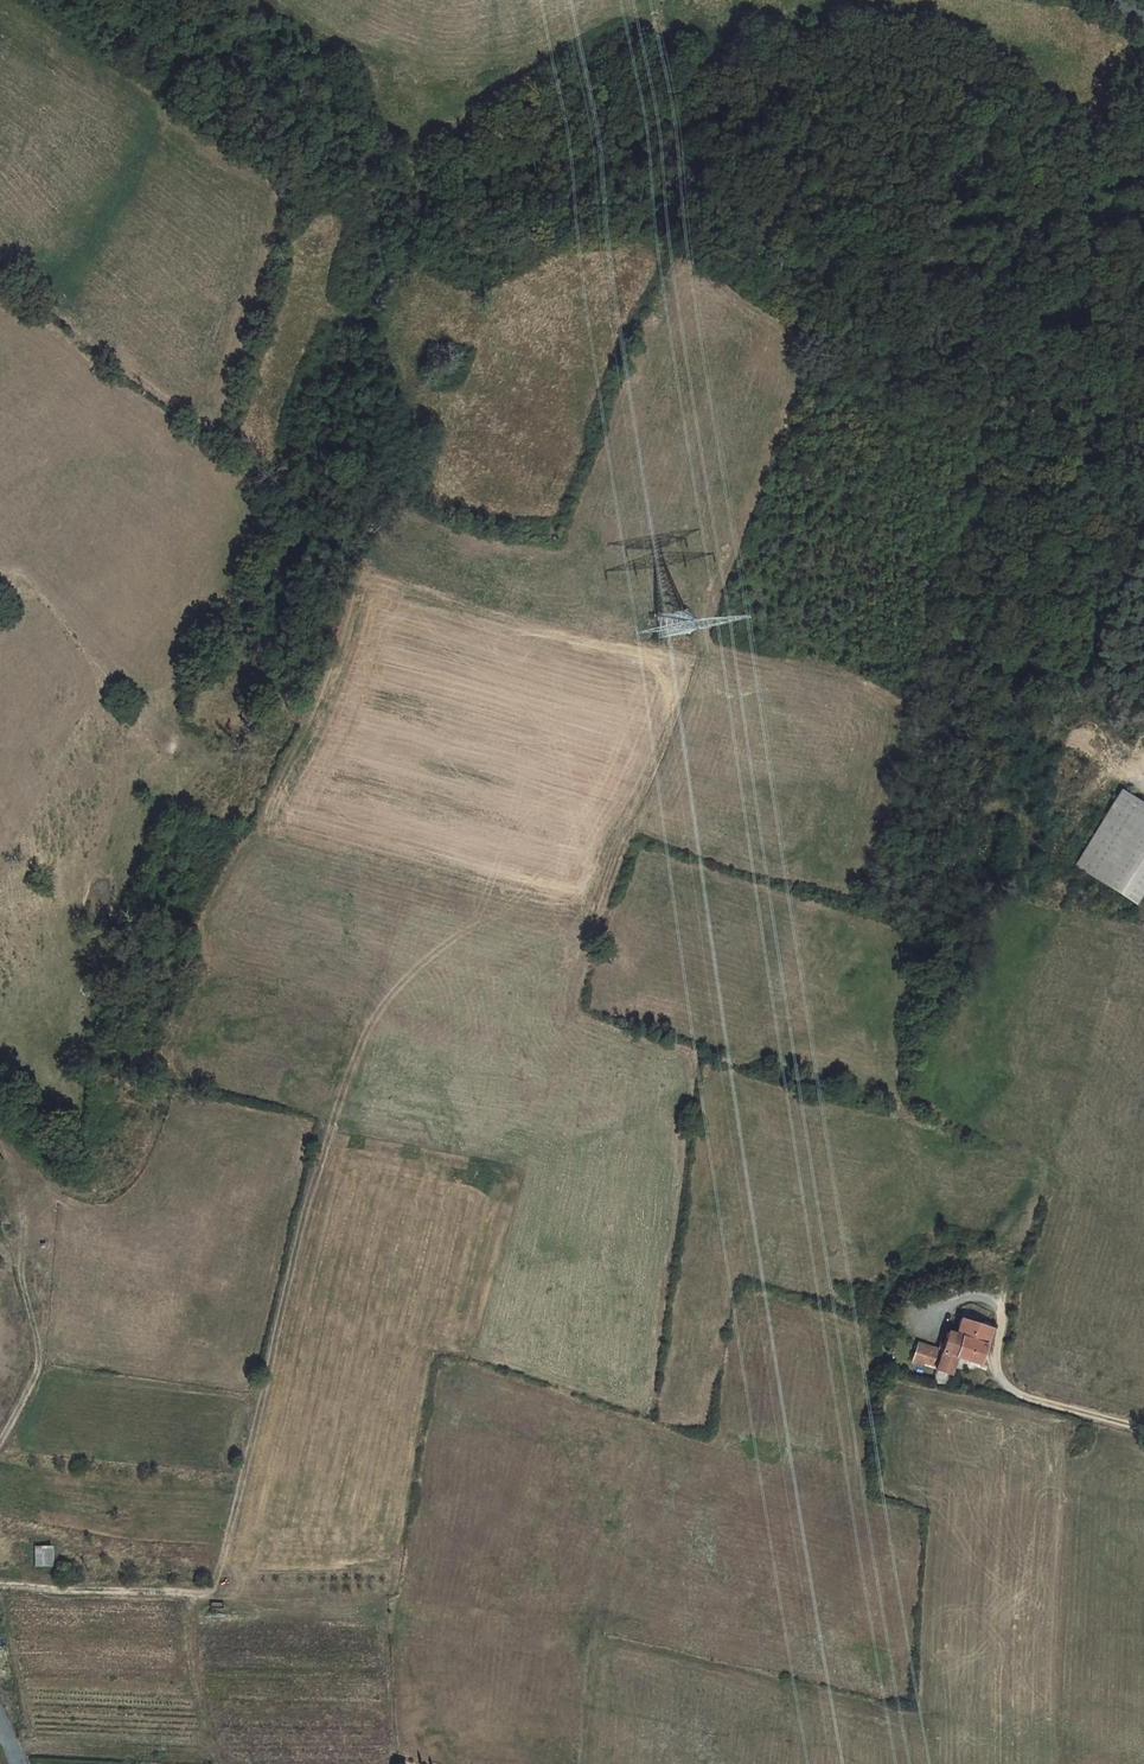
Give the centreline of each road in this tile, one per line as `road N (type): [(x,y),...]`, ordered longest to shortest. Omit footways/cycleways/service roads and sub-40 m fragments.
road 1 (track): [(1143,1427),(1019,1394),(988,1366),(997,1315)]

